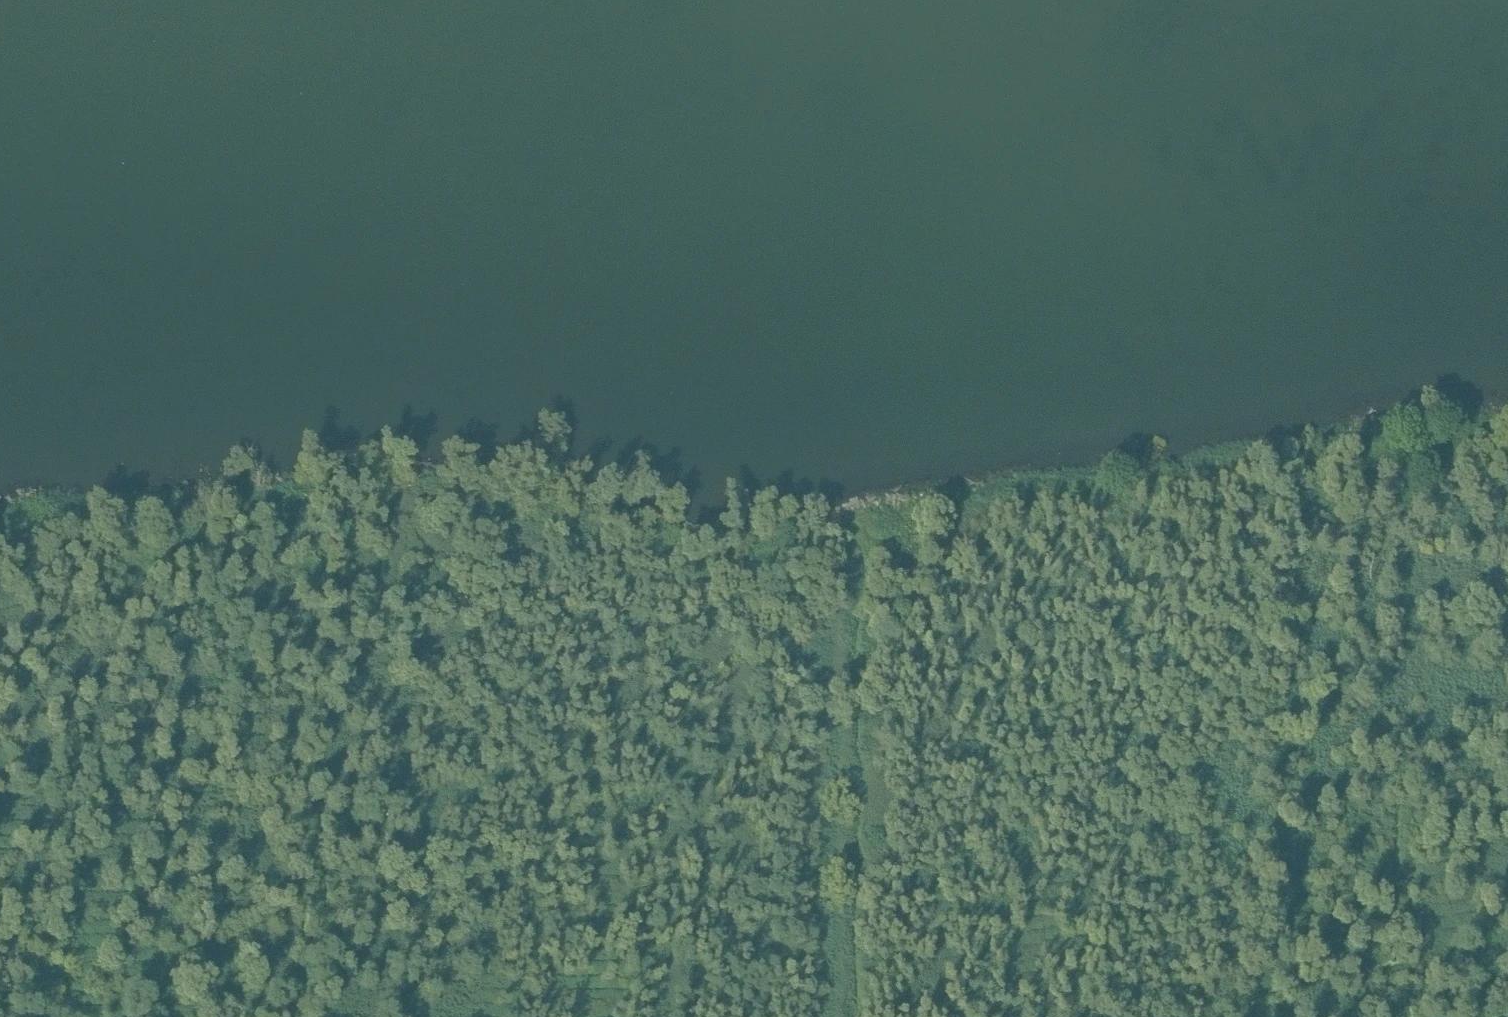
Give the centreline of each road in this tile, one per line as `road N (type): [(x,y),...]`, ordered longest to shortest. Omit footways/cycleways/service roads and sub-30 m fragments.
road 1 (track): [(863,1016),(861,788),(872,550)]

